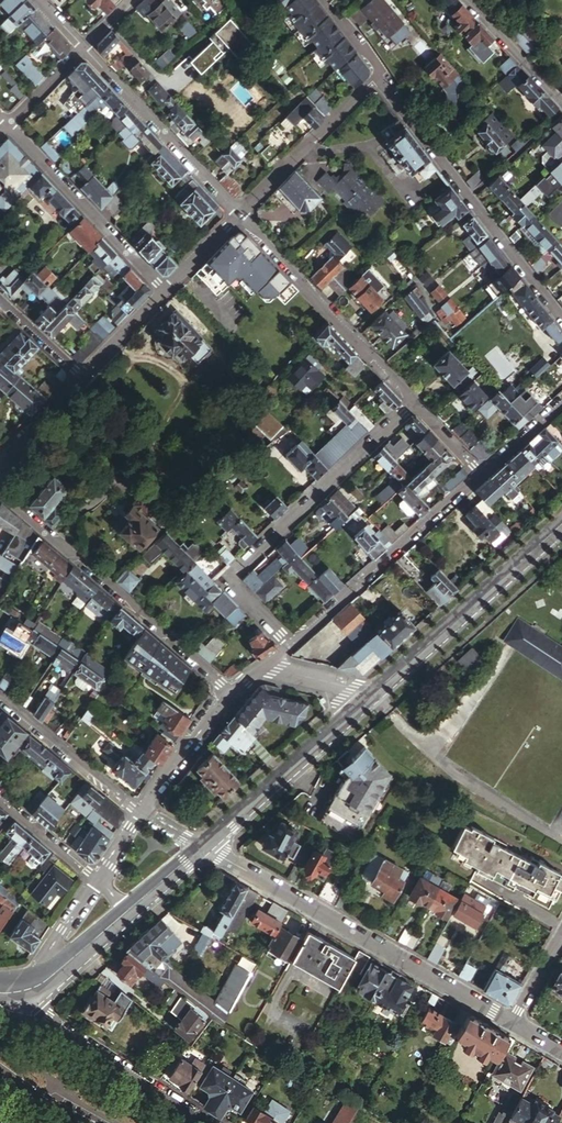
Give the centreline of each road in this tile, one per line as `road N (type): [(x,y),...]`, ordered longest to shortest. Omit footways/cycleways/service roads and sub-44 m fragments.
road 1 (residential): [(509,1020),(202,846)]
road 2 (residential): [(413,403),(230,578),(290,645)]
road 3 (residential): [(561,323),(381,77)]
road 4 (residential): [(0,493),(228,694)]
road 5 (tertiary): [(561,523),(361,703)]
road 6 (residential): [(237,214),(413,403)]
road 7 (residential): [(290,645),(480,475)]
road 8 (residential): [(82,47),(237,214)]
road 9 (unclassified): [(202,1122),(34,1013),(19,991)]
road 10 (residential): [(8,124),(163,289)]
road 11 (tertiary): [(361,703),(202,846)]
road 12 (residential): [(141,811),(0,698)]
road 13 (residential): [(141,811),(228,694)]
road 14 (residential): [(462,0),(561,107)]
road 15 (residential): [(19,991),(98,879)]
road 16 (tertiary): [(128,911),(46,982),(19,991)]
road 17 (residential): [(0,798),(98,879)]

